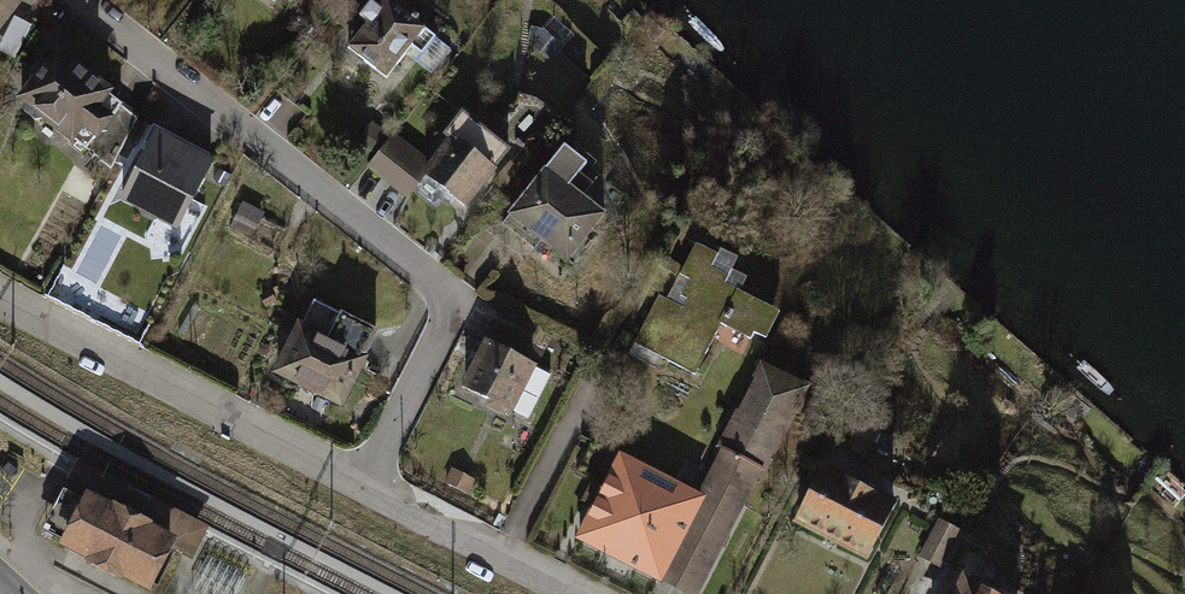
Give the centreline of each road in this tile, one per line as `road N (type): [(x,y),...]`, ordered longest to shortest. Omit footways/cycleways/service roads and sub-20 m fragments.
road 1 (residential): [(365,483),(463,296),(84,0)]
road 2 (residential): [(365,483),(0,295)]
road 3 (residential): [(580,593),(365,483)]

